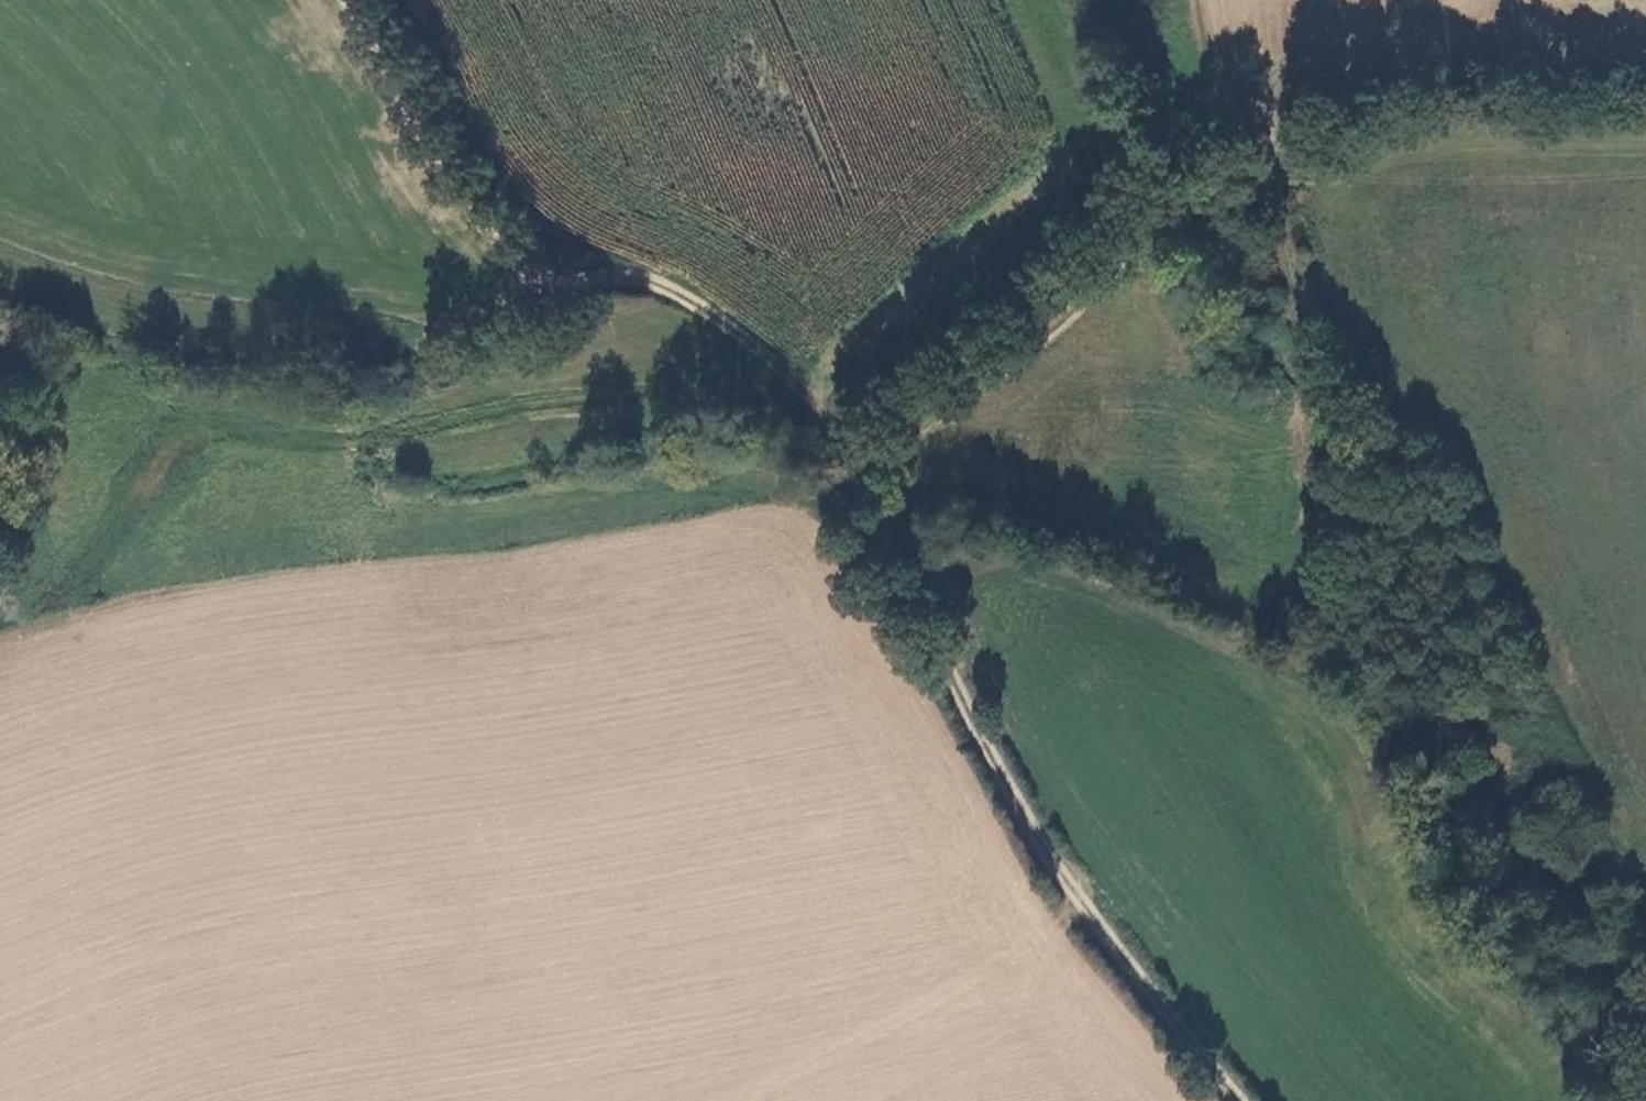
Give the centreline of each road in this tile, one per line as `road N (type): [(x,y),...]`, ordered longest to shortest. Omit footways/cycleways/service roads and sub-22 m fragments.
road 1 (track): [(881,490),(963,692),(1052,865),(1236,1100)]

